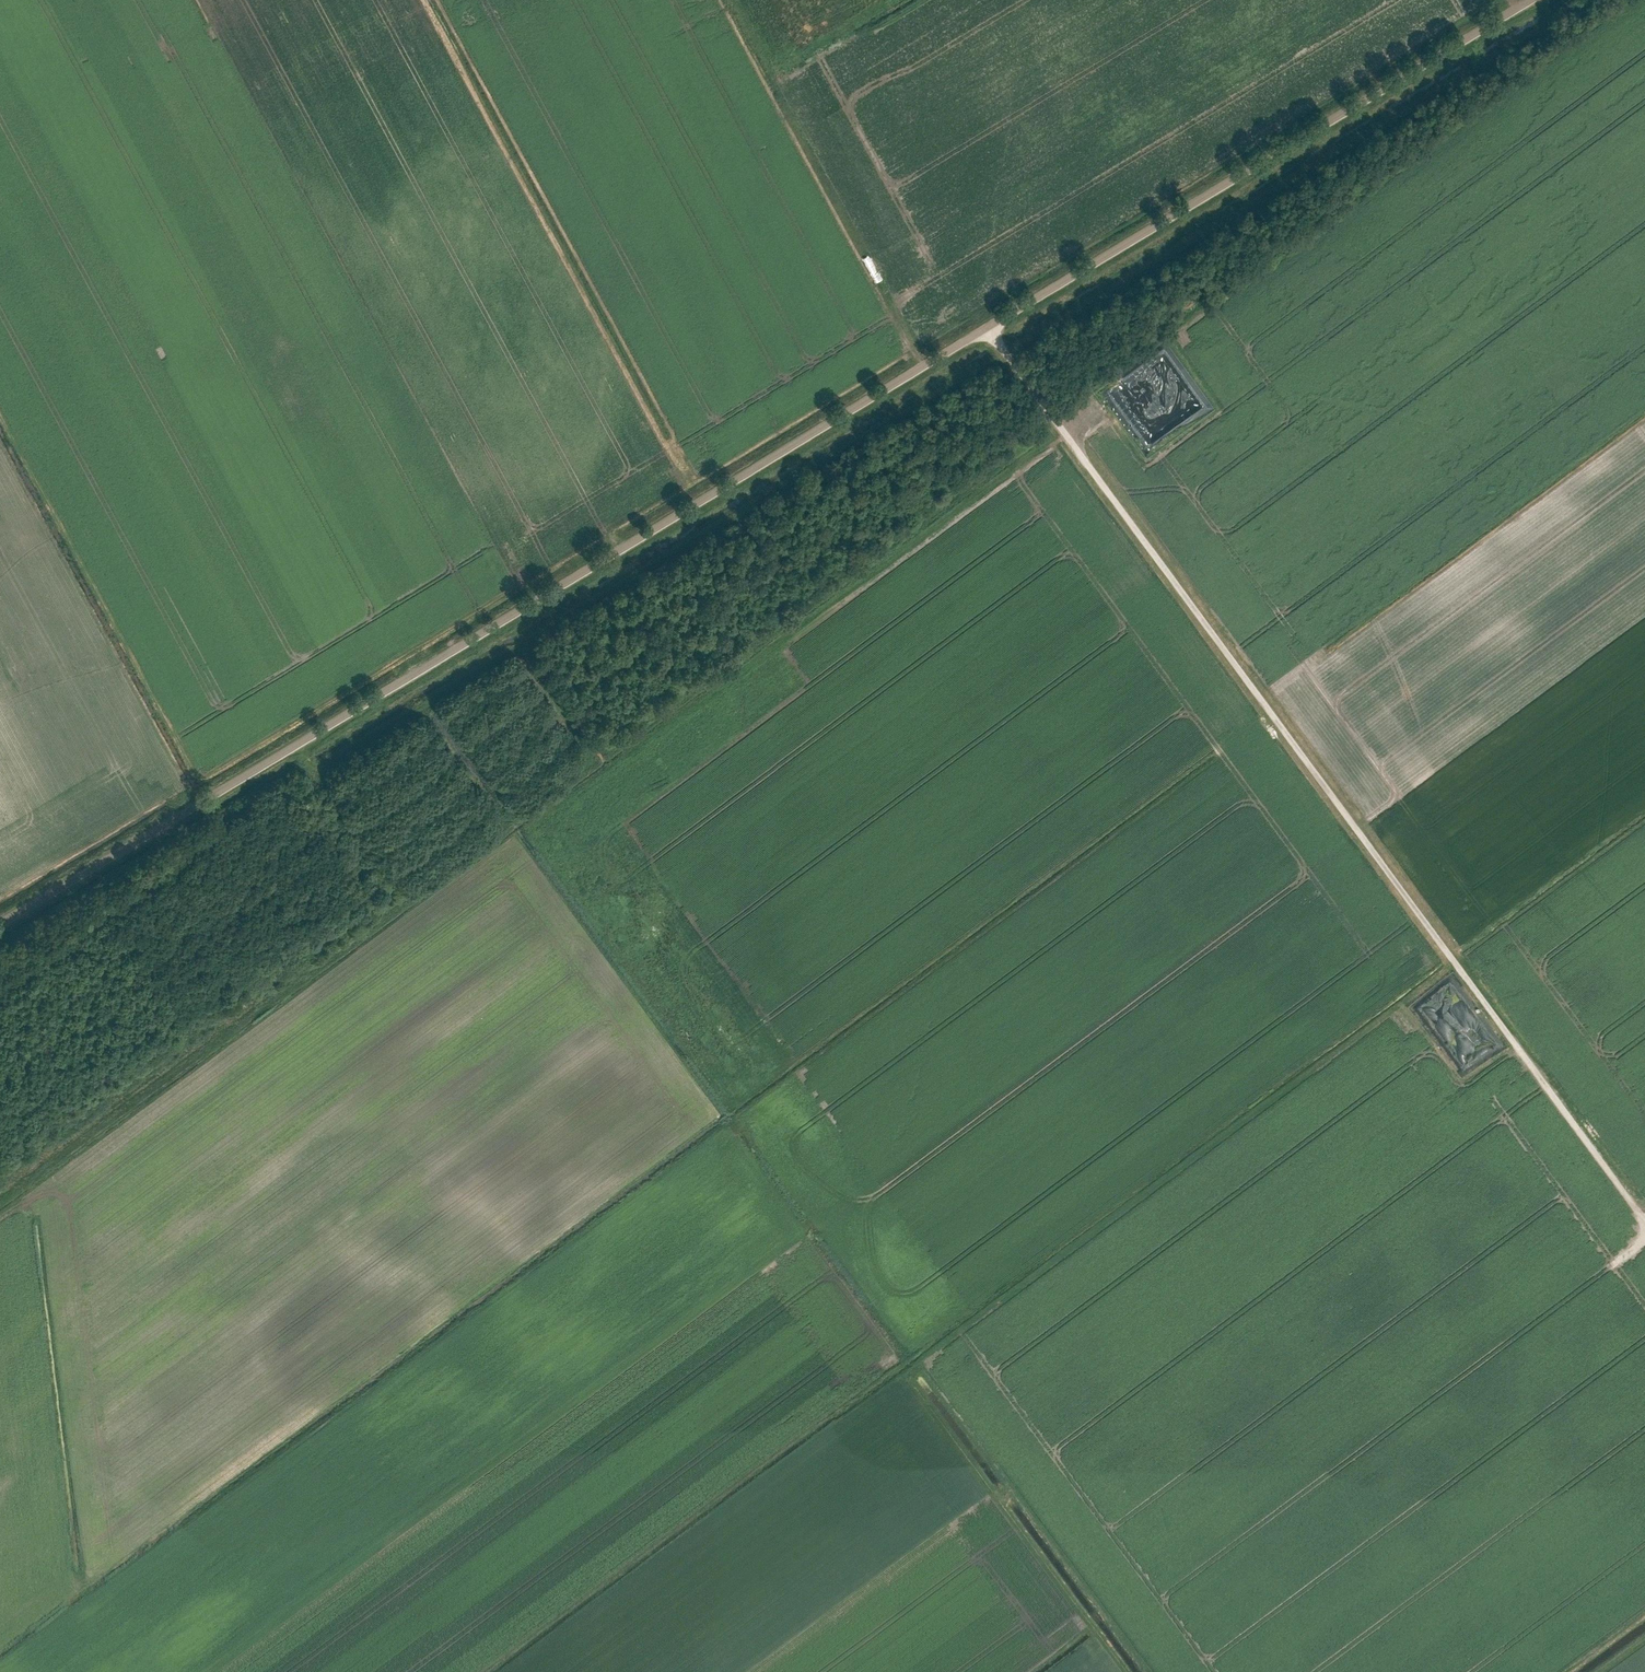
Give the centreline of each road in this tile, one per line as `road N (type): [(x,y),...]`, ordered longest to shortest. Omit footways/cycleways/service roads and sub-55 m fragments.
road 1 (unclassified): [(0,923),(1531,0)]
road 2 (track): [(1644,1218),(988,327)]

